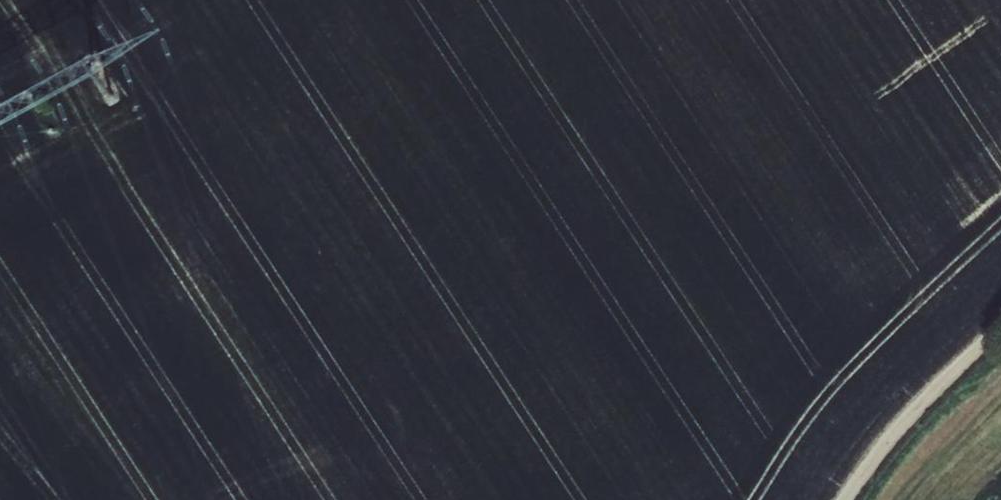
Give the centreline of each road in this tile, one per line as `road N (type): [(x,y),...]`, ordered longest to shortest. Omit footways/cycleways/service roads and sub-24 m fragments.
road 1 (track): [(1000,339),(882,454),(852,499)]

